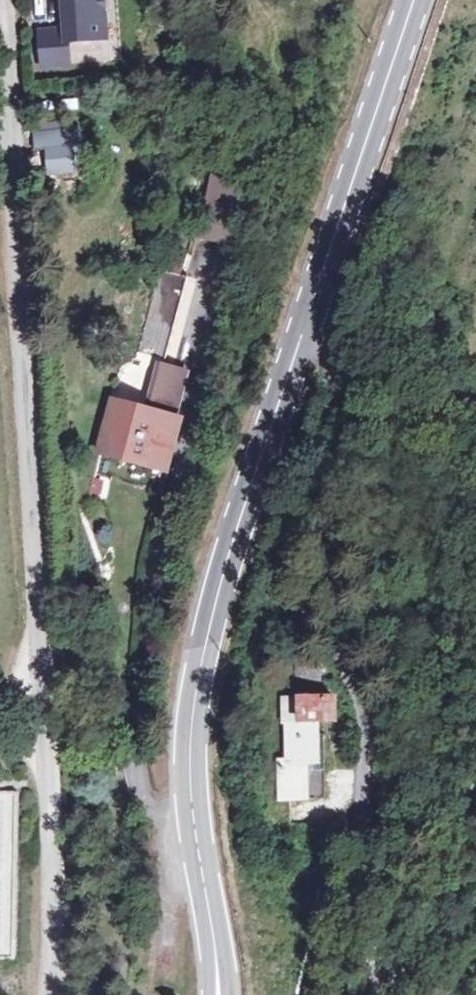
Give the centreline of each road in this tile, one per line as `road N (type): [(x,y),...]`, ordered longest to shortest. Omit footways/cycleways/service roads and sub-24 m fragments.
road 1 (unclassified): [(48,994),(38,615),(1,0)]
road 2 (secondary): [(219,994),(189,768),(194,699),(222,582),(308,322)]
road 3 (residential): [(308,322),(317,589),(354,688),(366,758),(356,834),(373,921),(410,994)]
road 4 (secondary): [(308,322),(415,0)]

